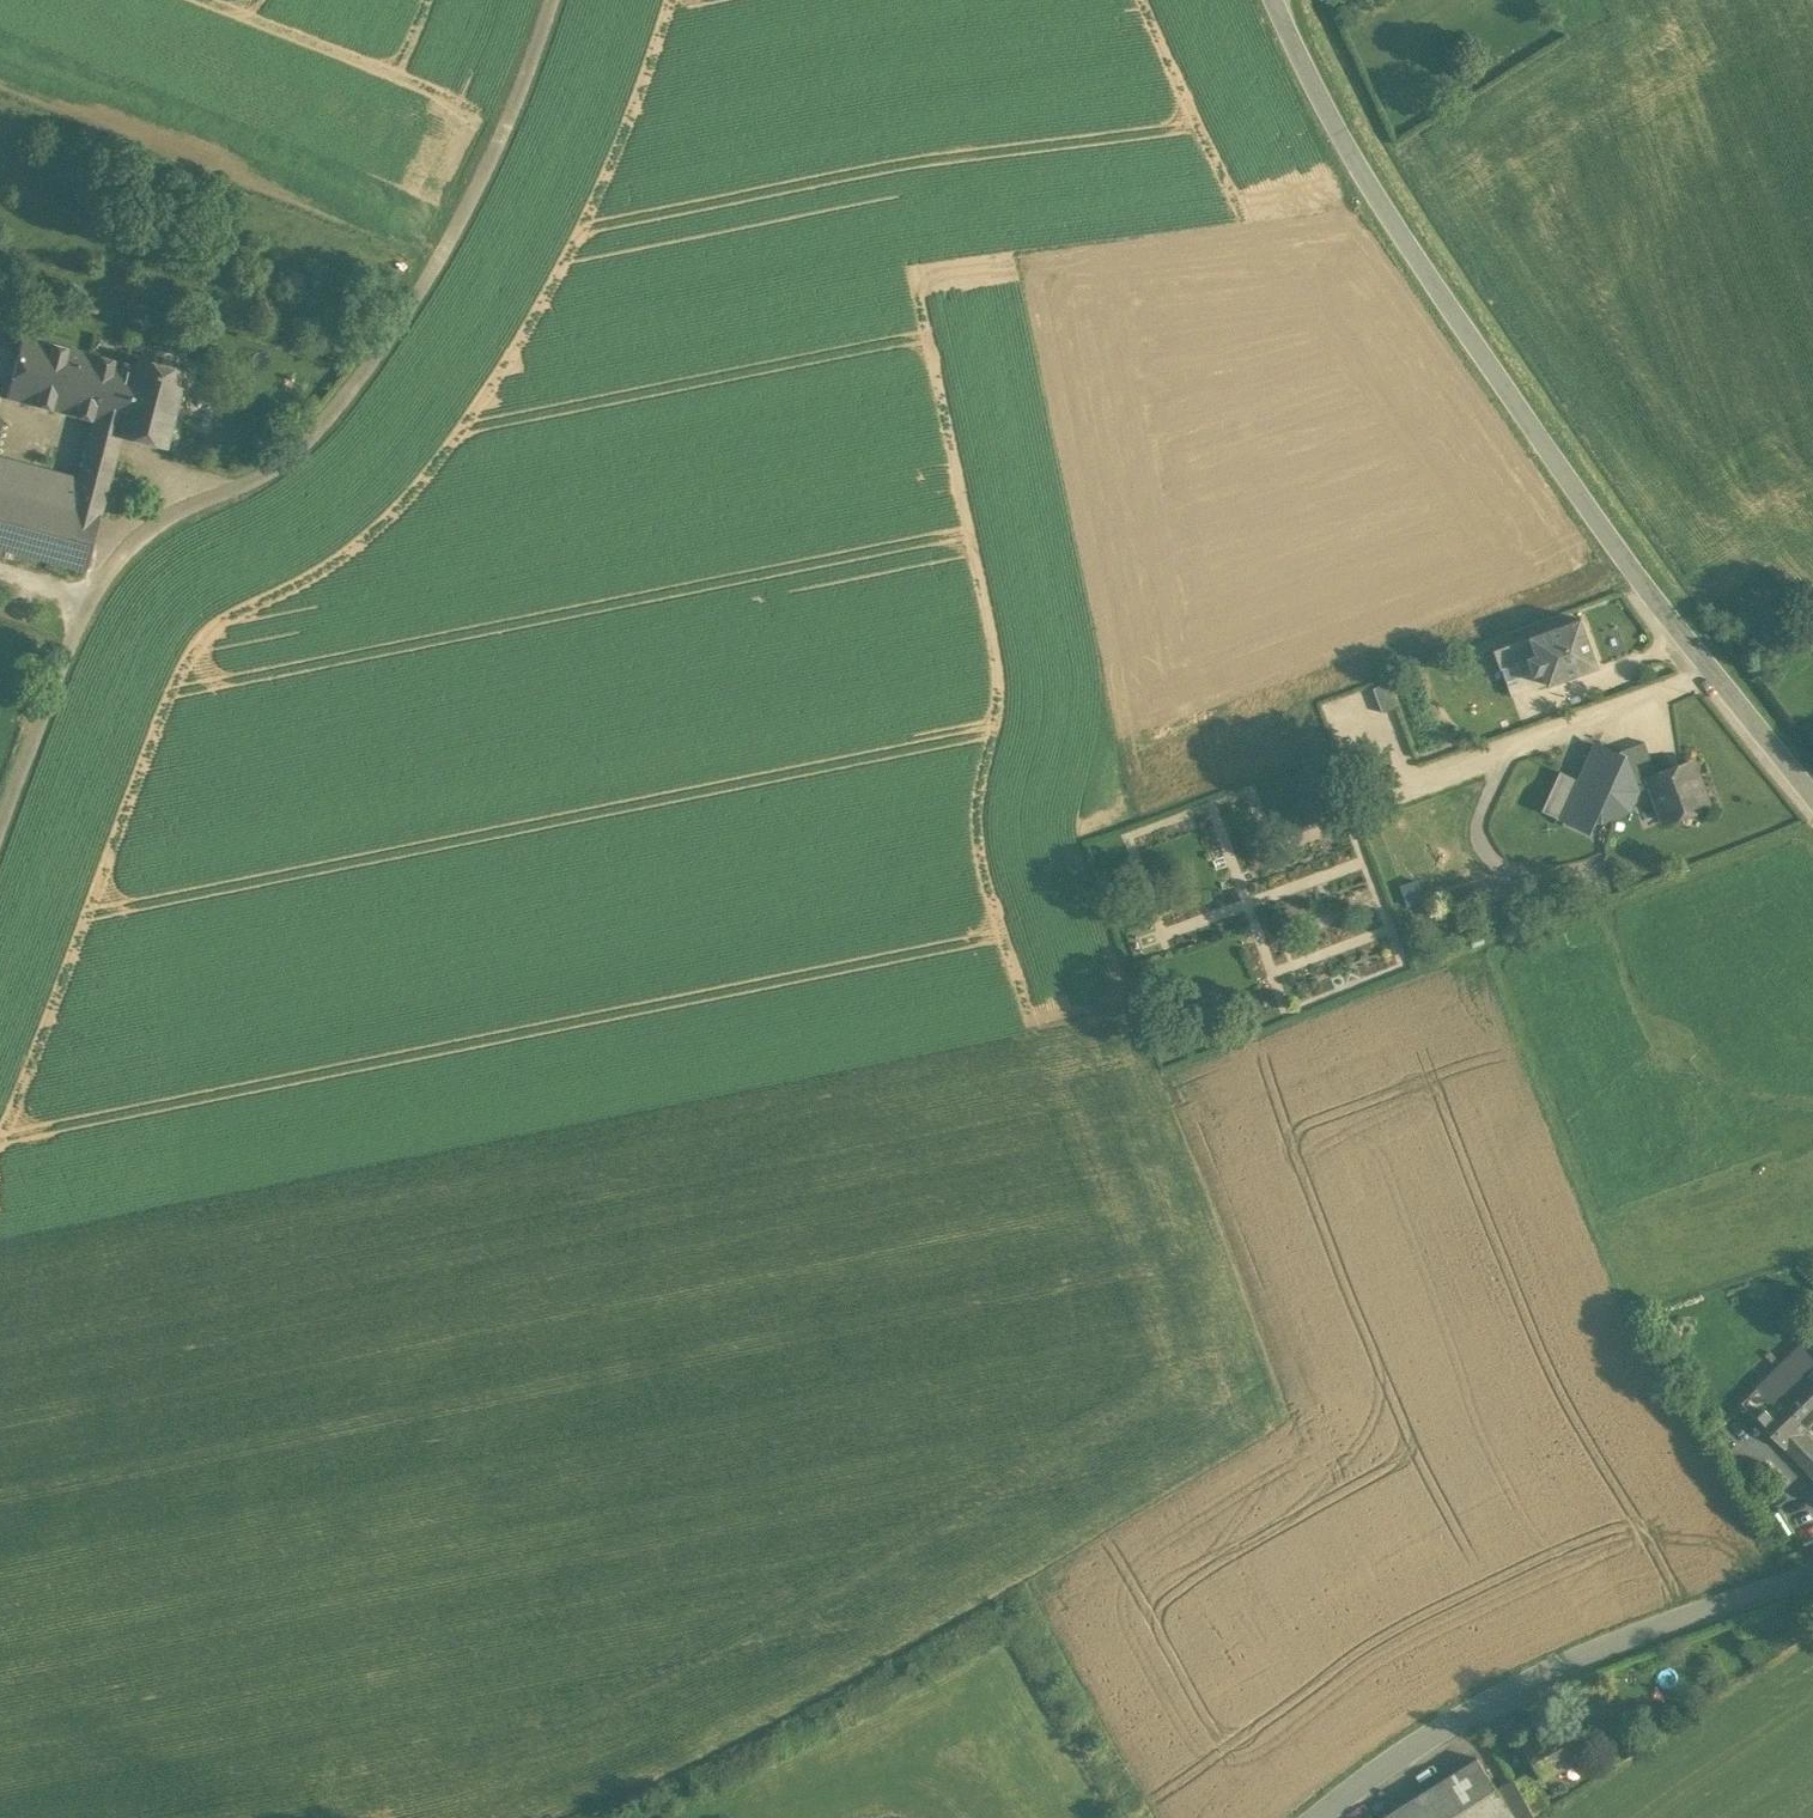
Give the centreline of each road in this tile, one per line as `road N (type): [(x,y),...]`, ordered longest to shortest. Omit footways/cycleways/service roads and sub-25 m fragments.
road 1 (unclassified): [(555,0),(542,48),(444,252),(369,368),(272,471),(169,517),(119,556),(77,623),(0,829)]
road 2 (tertiary): [(1812,794),(1628,558),(1403,234),(1275,0)]
road 3 (tertiary): [(1812,1574),(1492,1698),(1322,1817)]

